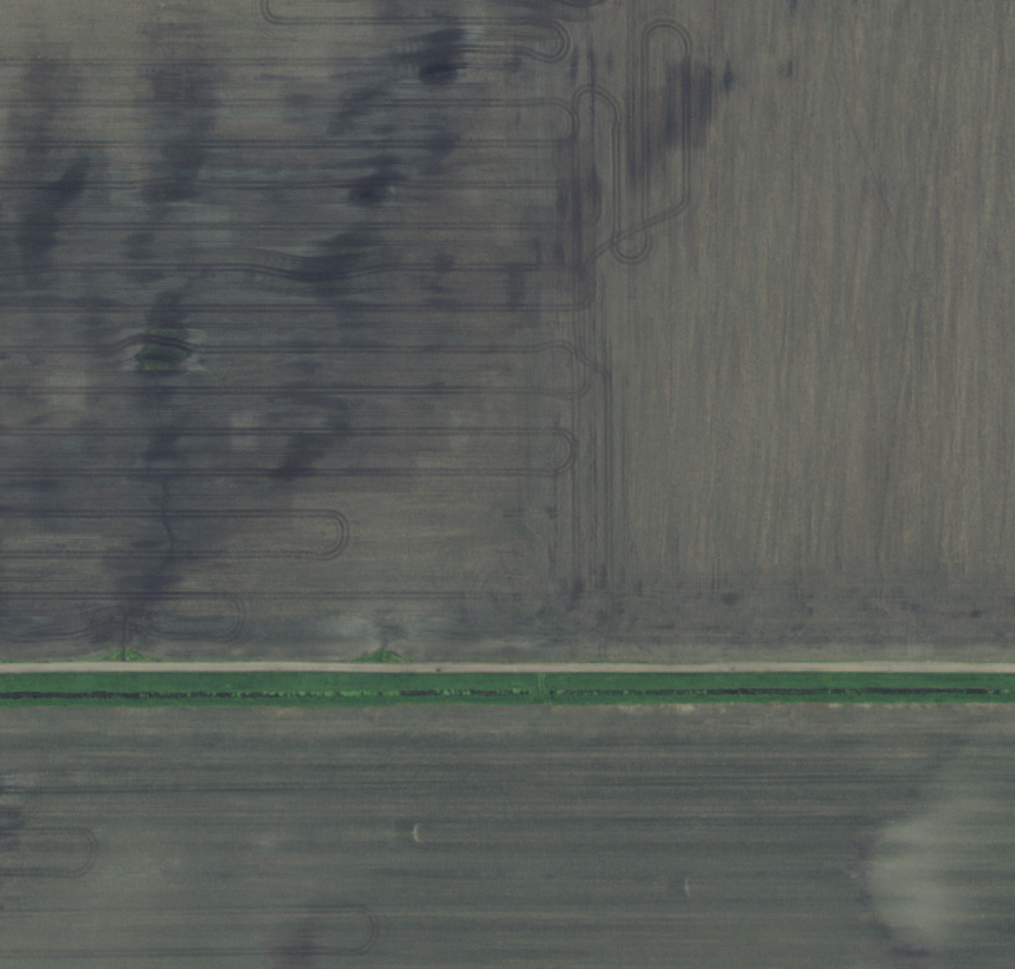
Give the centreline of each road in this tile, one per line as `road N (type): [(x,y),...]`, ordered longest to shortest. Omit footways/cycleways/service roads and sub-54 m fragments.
road 1 (residential): [(1014,672),(0,673)]

